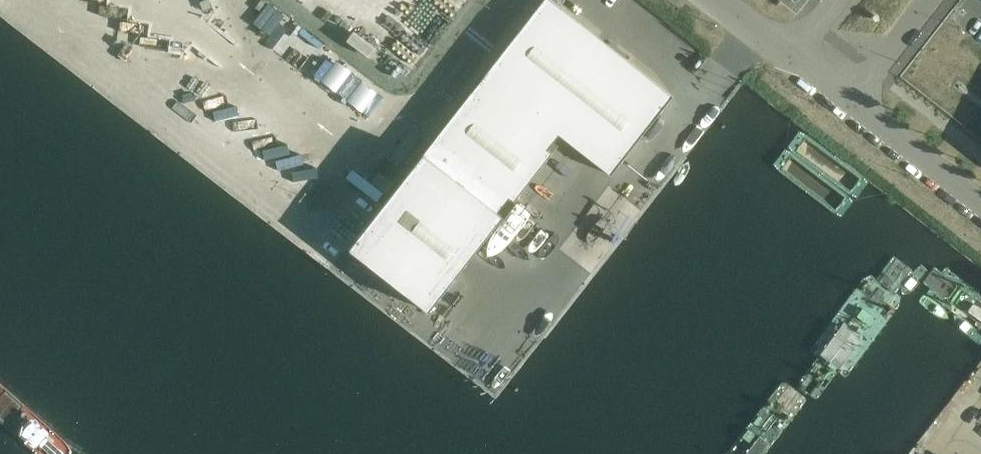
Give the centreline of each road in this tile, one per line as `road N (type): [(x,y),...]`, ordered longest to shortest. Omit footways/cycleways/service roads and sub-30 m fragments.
road 1 (unclassified): [(856,111),(980,208)]
road 2 (unclassified): [(856,111),(943,0)]

